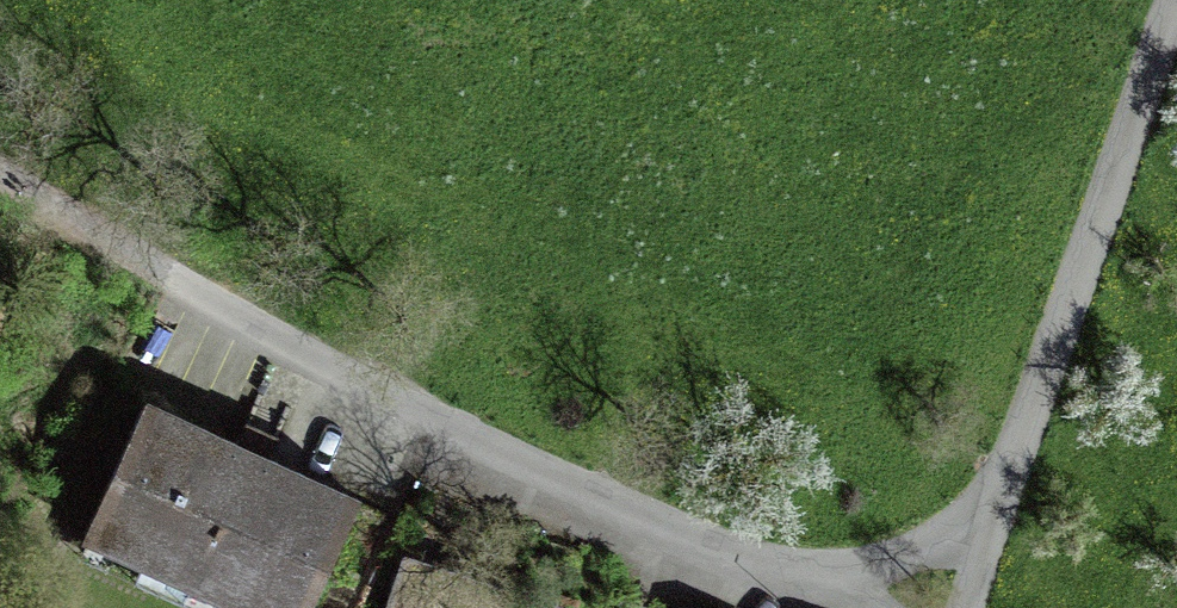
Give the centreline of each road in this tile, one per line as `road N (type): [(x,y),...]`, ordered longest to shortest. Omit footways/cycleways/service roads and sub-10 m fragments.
road 1 (residential): [(1176,21),(966,607)]
road 2 (track): [(456,426),(0,182)]
road 3 (residential): [(456,426),(829,607)]

